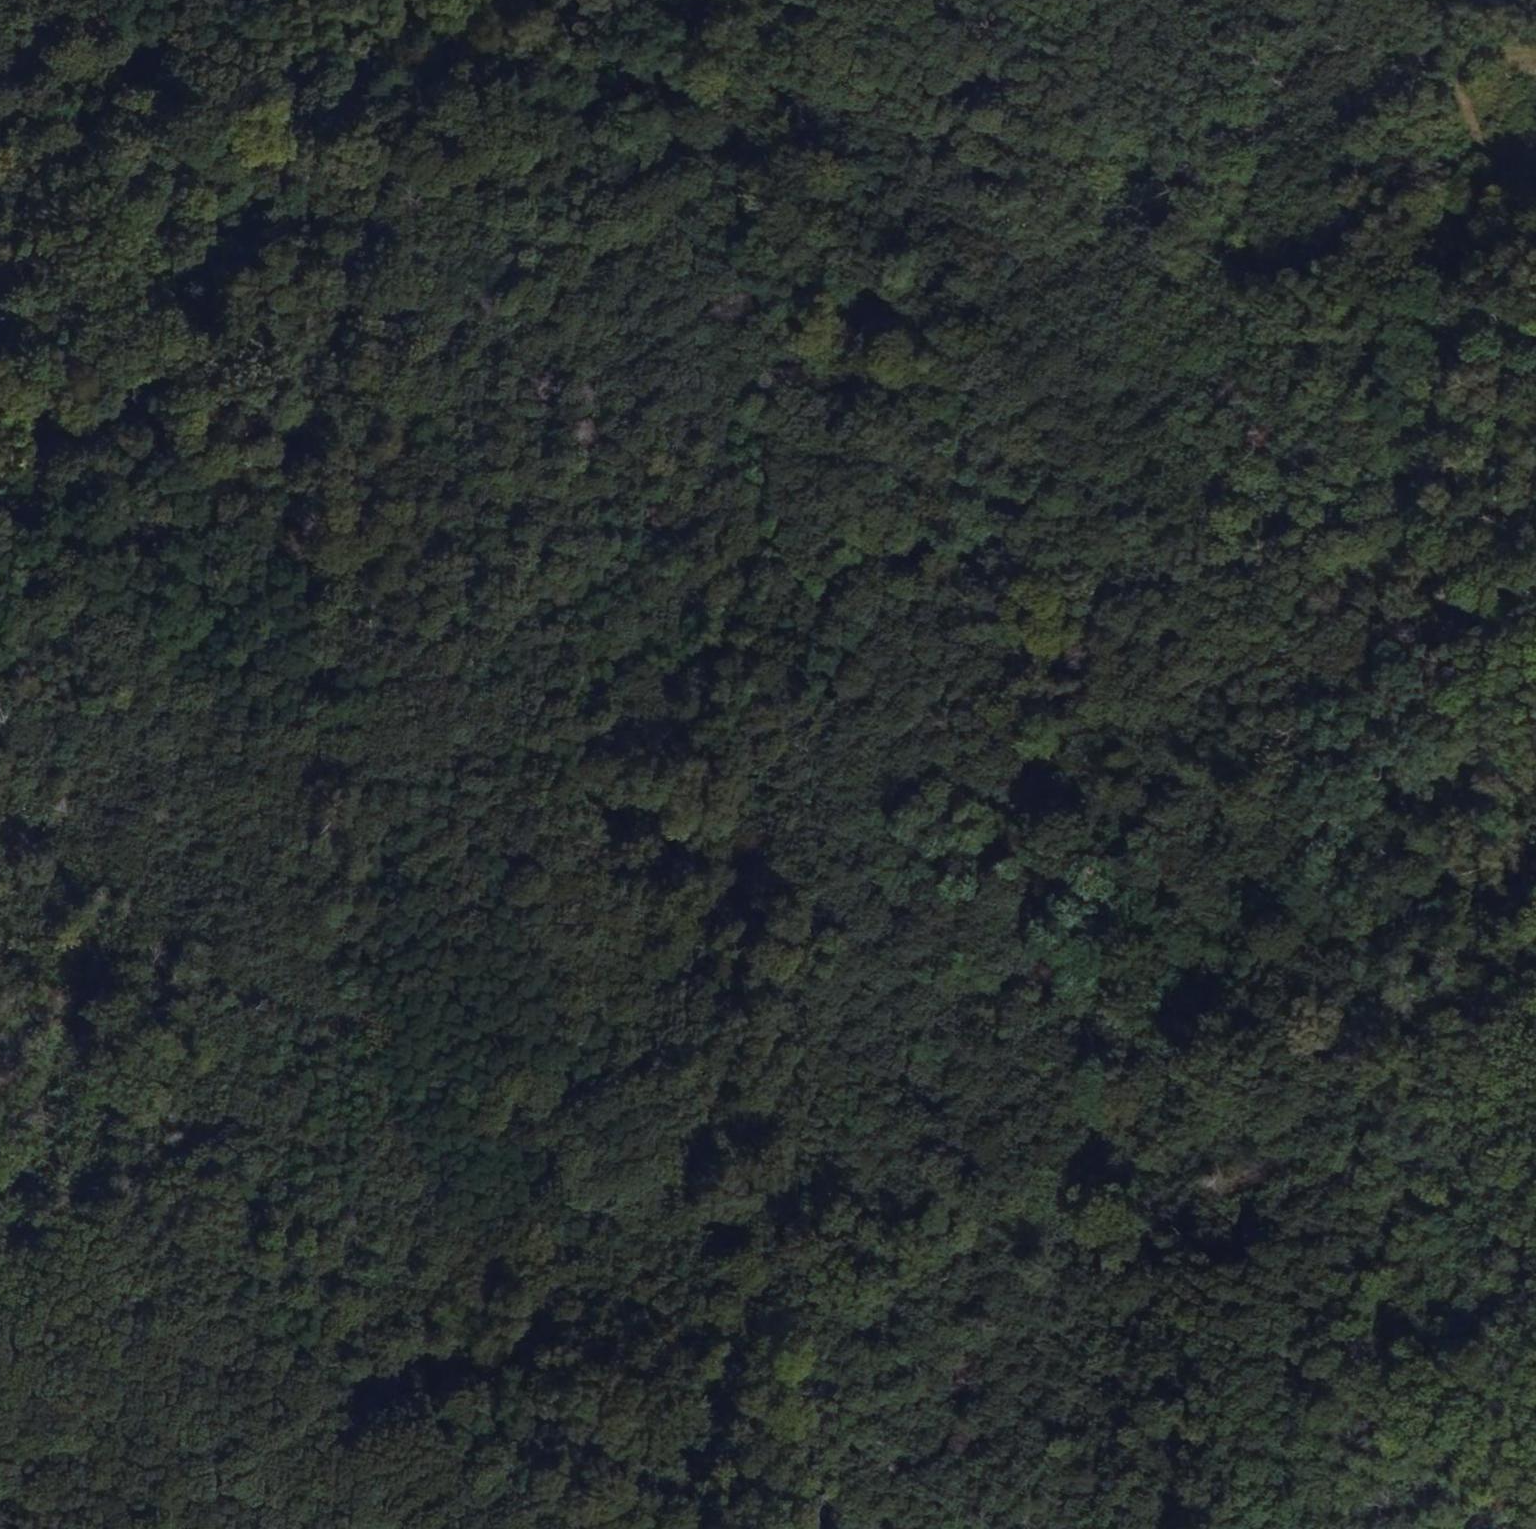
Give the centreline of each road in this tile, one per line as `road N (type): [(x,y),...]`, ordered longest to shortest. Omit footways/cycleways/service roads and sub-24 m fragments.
road 1 (track): [(1535,1237),(1496,1192),(1396,564),(1447,0)]
road 2 (track): [(0,110),(607,111),(713,71),(773,0)]

